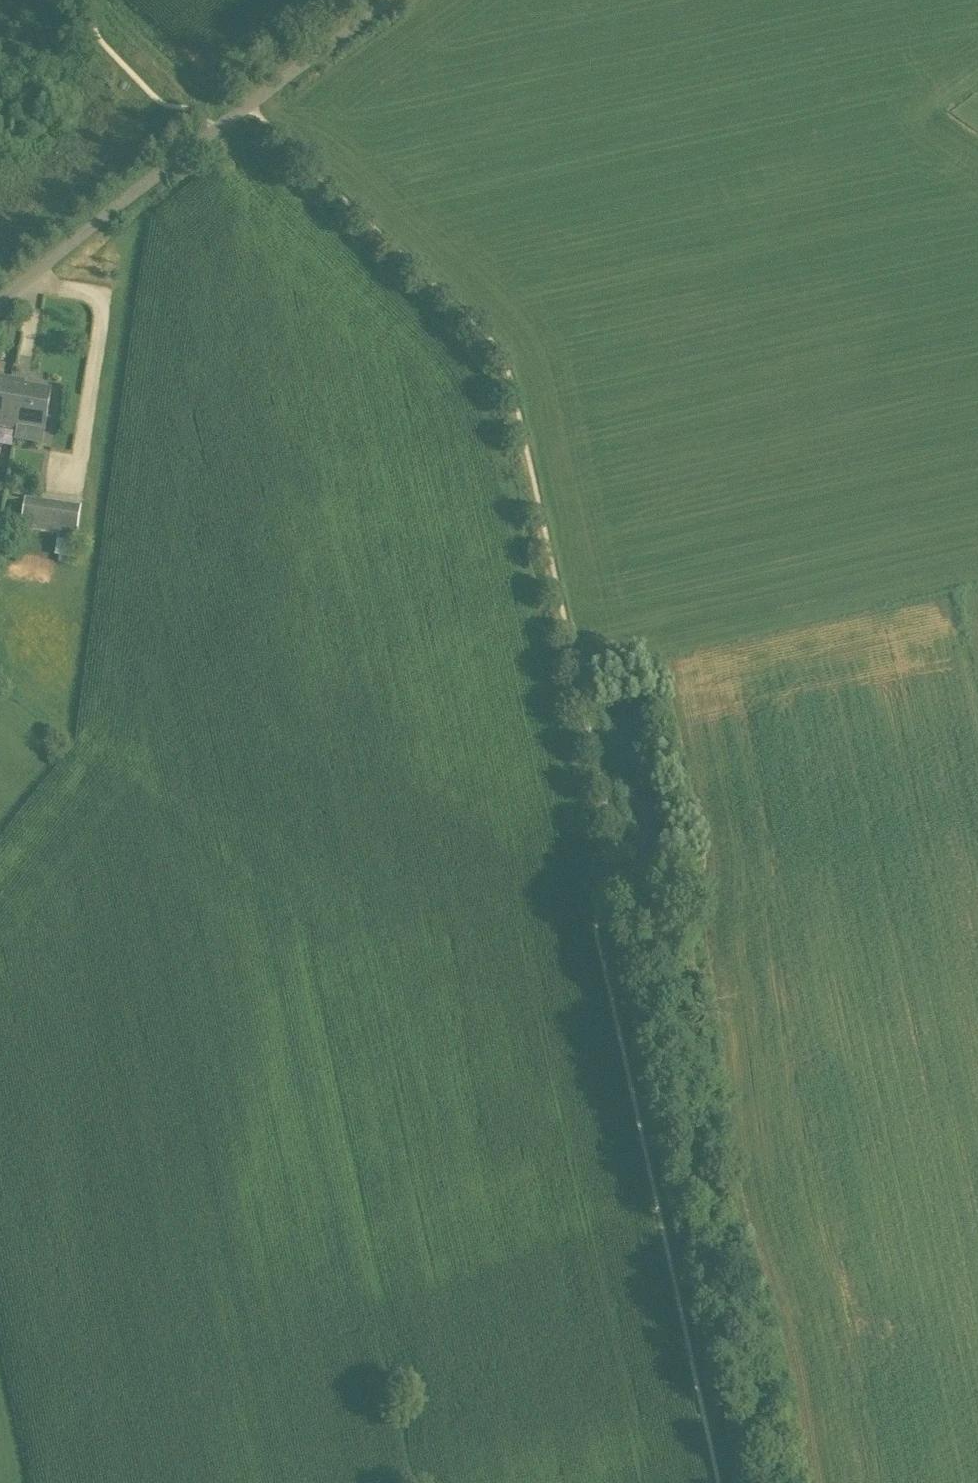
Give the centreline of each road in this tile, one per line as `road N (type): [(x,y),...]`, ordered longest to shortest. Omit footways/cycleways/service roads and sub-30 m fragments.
road 1 (unclassified): [(0,306),(214,128),(390,0)]

